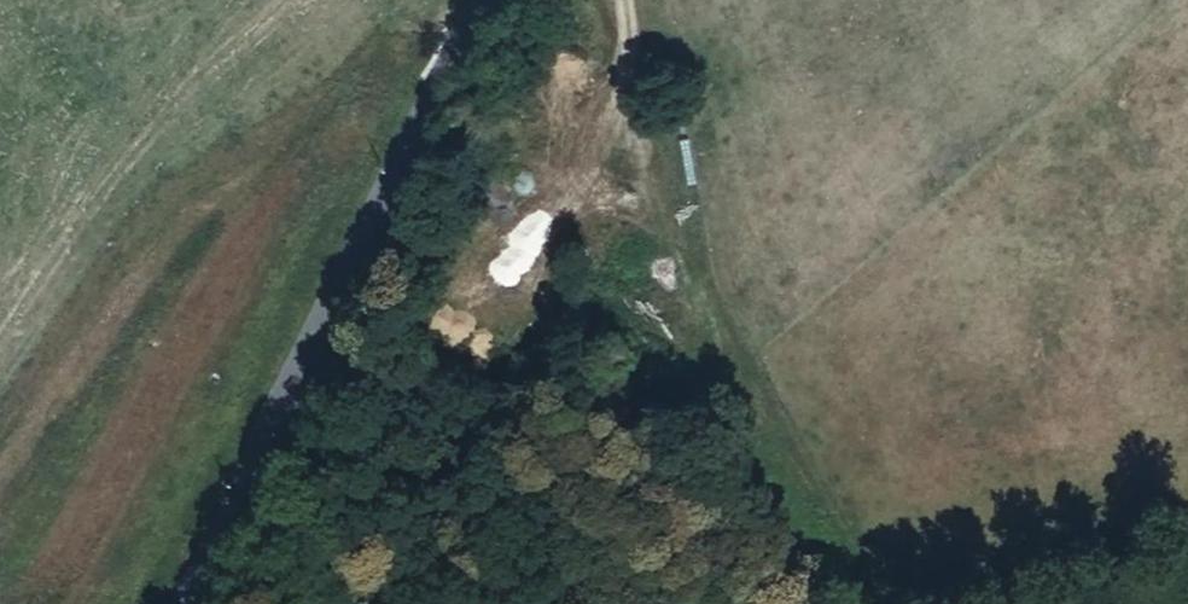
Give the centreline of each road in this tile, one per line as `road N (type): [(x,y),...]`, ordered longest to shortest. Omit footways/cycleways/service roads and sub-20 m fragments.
road 1 (tertiary): [(174,603),(481,0)]

